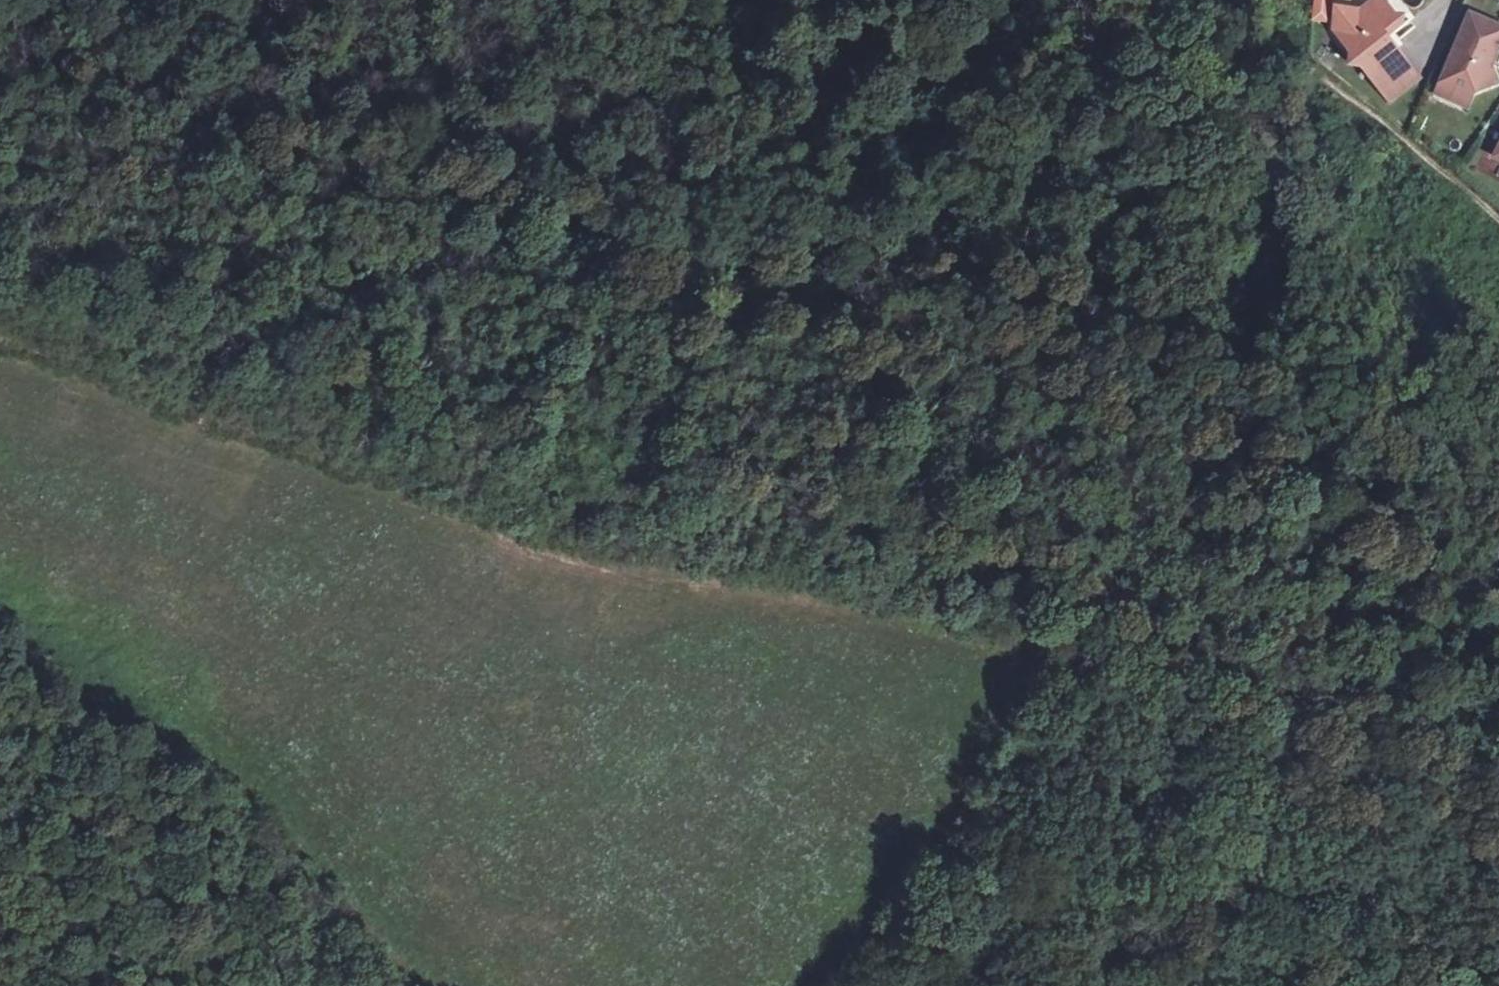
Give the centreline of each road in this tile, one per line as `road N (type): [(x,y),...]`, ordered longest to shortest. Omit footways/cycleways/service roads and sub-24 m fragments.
road 1 (track): [(1498,225),(1215,0)]

